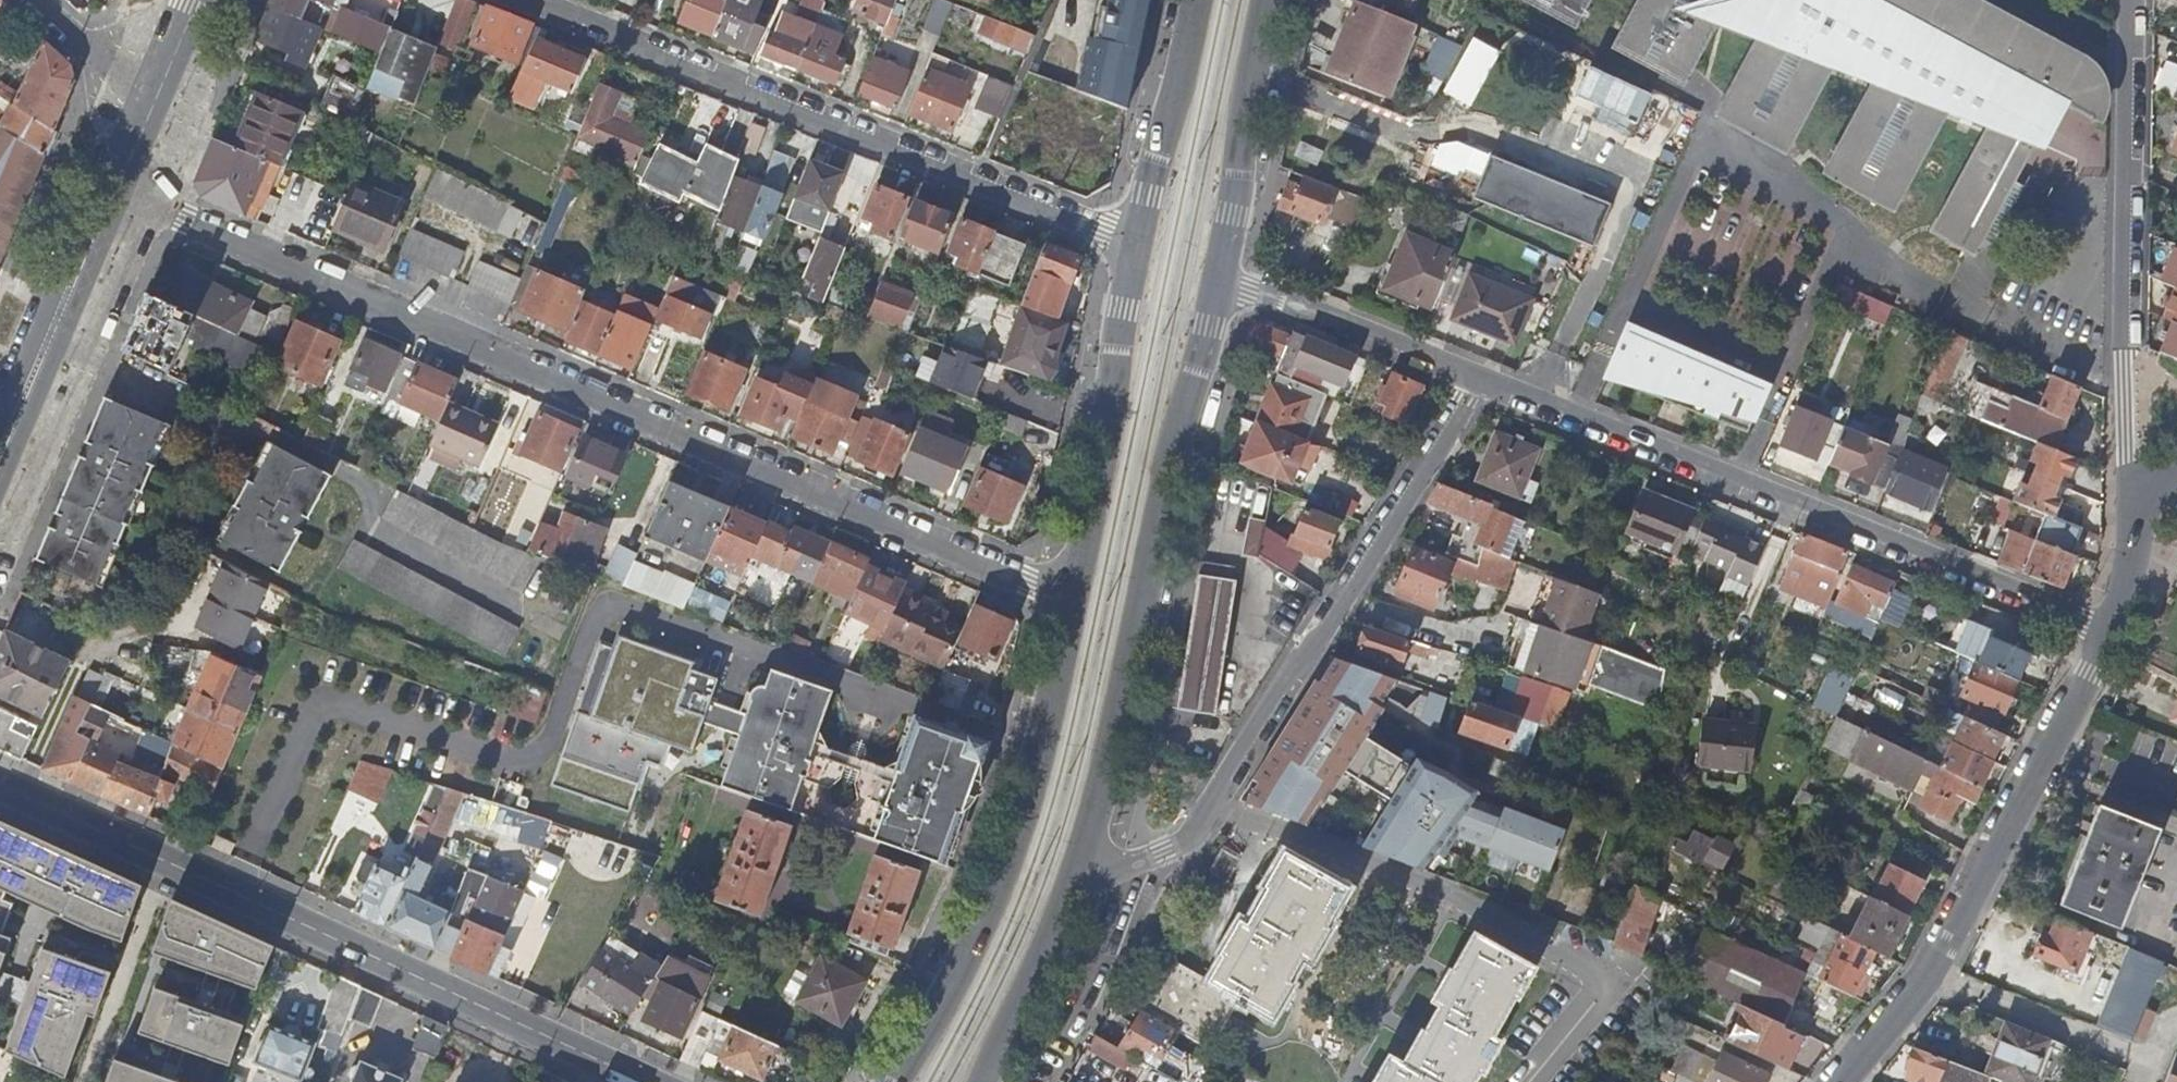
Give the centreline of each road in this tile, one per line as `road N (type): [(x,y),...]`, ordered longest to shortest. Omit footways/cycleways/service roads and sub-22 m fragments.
road 1 (residential): [(119,194),(1068,598)]
road 2 (tertiary): [(638,1081),(0,789)]
road 3 (residential): [(1479,382),(2106,631)]
road 4 (residential): [(517,0),(1145,246)]
road 5 (residential): [(1080,859),(1133,865),(1192,834),(1479,382)]
road 6 (primary): [(1080,859),(1222,280)]
road 7 (residential): [(2135,0),(2131,576)]
road 8 (residential): [(1844,1081),(1927,980),(2106,631)]
road 9 (primary): [(1068,598),(1051,720),(980,935),(896,1081)]
road 10 (primary): [(1145,246),(1068,598)]
road 11 (tertiary): [(0,459),(119,194)]
road 12 (primary): [(1222,280),(1267,0)]
road 13 (residential): [(1222,280),(1479,382)]
road 14 (primary): [(1194,0),(1145,246)]
road 15 (primary): [(983,1081),(1080,859)]
road 16 (residential): [(152,97),(45,0)]

